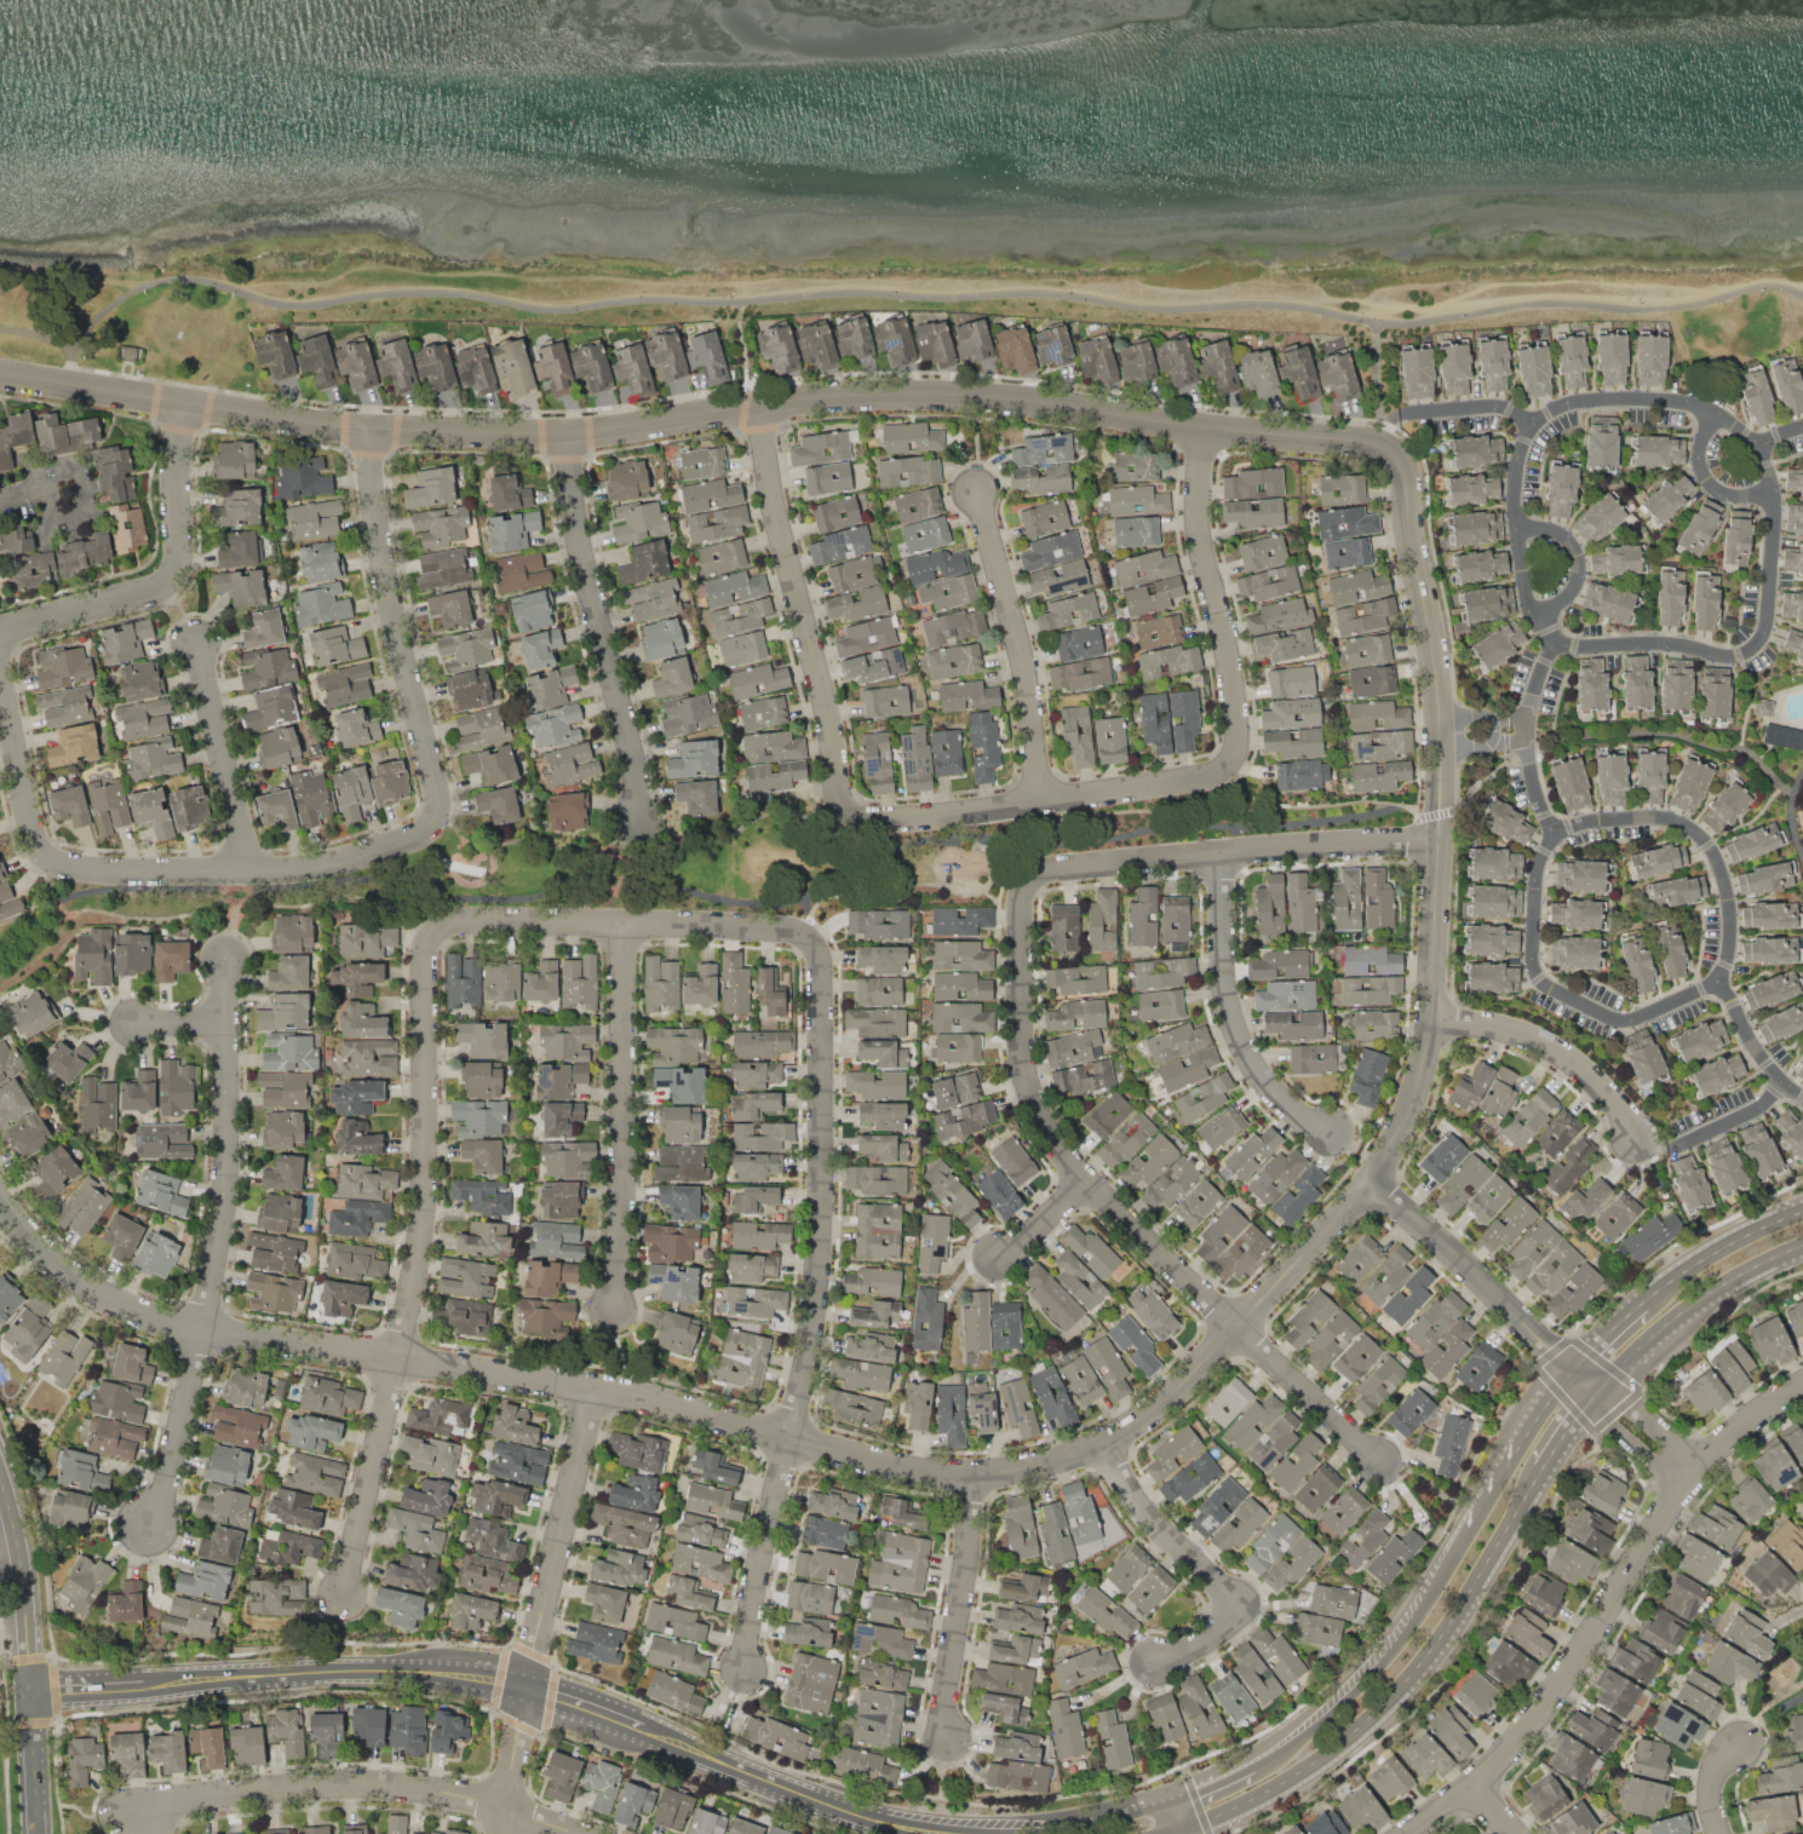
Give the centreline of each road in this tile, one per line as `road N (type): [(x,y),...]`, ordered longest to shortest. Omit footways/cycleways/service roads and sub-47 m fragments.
road 1 (residential): [(1386,447),(1405,475),(1443,751),(1442,1019),(1422,1091),(1377,1182),(1236,1329),(1179,1403),(1108,1455),(1046,1474),(982,1482),(670,1407),(201,1338),(90,1294),(0,1192)]
road 2 (residential): [(0,374),(372,430),(568,436),(903,393),(1061,403),(1386,447)]
road 3 (residential): [(760,406),(765,476),(850,803),(888,818),(1206,780),(1231,760)]
road 4 (residential): [(1802,1390),(1775,1403),(1694,1473),(1477,1790),(1412,1833)]
road 5 (residential): [(0,700),(27,818),(61,866),(131,874),(282,869),(345,858),(432,826),(446,807)]
road 6 (residential): [(1033,879),(1023,919),(1037,1090),(1087,1185),(1236,1329)]
road 7 (residential): [(802,930),(829,961),(817,1323),(797,1443)]
road 8 (secondary): [(1189,1829),(1291,1781),(1386,1707),(1455,1622),(1546,1470)]
road 9 (residential): [(1552,835),(1609,816),(1673,815),(1718,850),(1733,895),(1735,945),(1722,981),(1784,1090),(1802,1099)]
road 10 (residential): [(596,1393),(503,1833)]
road 11 (residential): [(446,924),(429,943),(424,1257),(402,1363)]
road 12 (residential): [(149,1811),(195,1796),(363,1784),(436,1789),(575,1833)]
road 13 (residential): [(1377,1182),(1694,1473)]
road 14 (residential): [(1555,645),(1678,642),(1742,657),(1765,642),(1775,499),(1764,447)]
road 15 (residential): [(1442,841),(1124,857),(1033,879)]
road 16 (residential): [(1802,432),(1764,447),(1716,410),(1654,406),(1580,404),(1526,422),(1420,415)]
road 17 (residential): [(632,926),(618,1317)]
road 18 (secondary): [(529,1686),(368,1671),(139,1686)]
road 19 (residential): [(568,436),(631,738),(635,817)]
road 20 (residential): [(372,430),(398,625),(446,807)]
road 21 (residential): [(228,961),(230,1136),(201,1338)]
road 22 (residential): [(185,403),(180,564),(173,579),(0,636)]
road 23 (residential): [(802,930),(446,924)]
road 24 (residential): [(1201,426),(1193,501),(1240,702),(1244,738),(1231,760)]
road 25 (residential): [(1552,835),(1540,870),(1538,935),(1548,979),(1635,1022),(1722,981)]
road 26 (secondary): [(1177,1799),(1046,1824),(861,1815)]
road 27 (residential): [(1223,855),(1231,987),(1250,1054),(1281,1097),(1331,1134)]
road 28 (residential): [(1108,1455),(1156,1524),(1247,1606),(1218,1638),(1161,1668)]
road 29 (residential): [(975,494),(1010,610),(1035,801)]
road 30 (residential): [(982,1482),(944,1712),(951,1741)]
road 31 (secondary): [(1601,1392),(1717,1292),(1802,1249)]
road 32 (residential): [(1442,1019),(1546,1039),(1609,1093),(1636,1143)]
road 33 (secondary): [(861,1815),(636,1725)]
road 34 (residential): [(402,1363),(349,1598)]
road 35 (residential): [(797,1443),(745,1673)]
road 36 (residential): [(1552,835),(1531,758),(1529,728),(1555,645),(1543,614)]
road 37 (residential): [(194,648),(249,866)]
road 38 (residential): [(1236,1329),(1385,1466)]
road 39 (tertiary): [(34,1694),(18,1563),(0,1496)]
road 40 (residential): [(1543,614),(1522,567),(1526,422)]
road 41 (secondary): [(1471,1530),(1399,1645),(1356,1688)]
road 42 (residential): [(201,1338),(156,1527)]
road 43 (secondary): [(1577,1370),(1471,1530)]
road 44 (secondary): [(1802,1212),(1699,1263),(1642,1306)]
road 45 (residential): [(40,487),(50,527),(86,522),(75,467),(38,477),(40,487)]
road 46 (residential): [(1716,410),(1702,475),(1718,494),(1775,499)]
road 47 (residential): [(1543,614),(1580,583),(1575,545),(1556,528),(1524,522)]
road 48 (secondary): [(34,1694),(42,1833)]
road 49 (residential): [(1443,751),(1497,743),(1503,729),(1492,719),(1440,718)]
road 50 (secondary): [(1356,1688),(1248,1766)]
road 51 (residential): [(1784,1090),(1758,1115),(1681,1149)]

